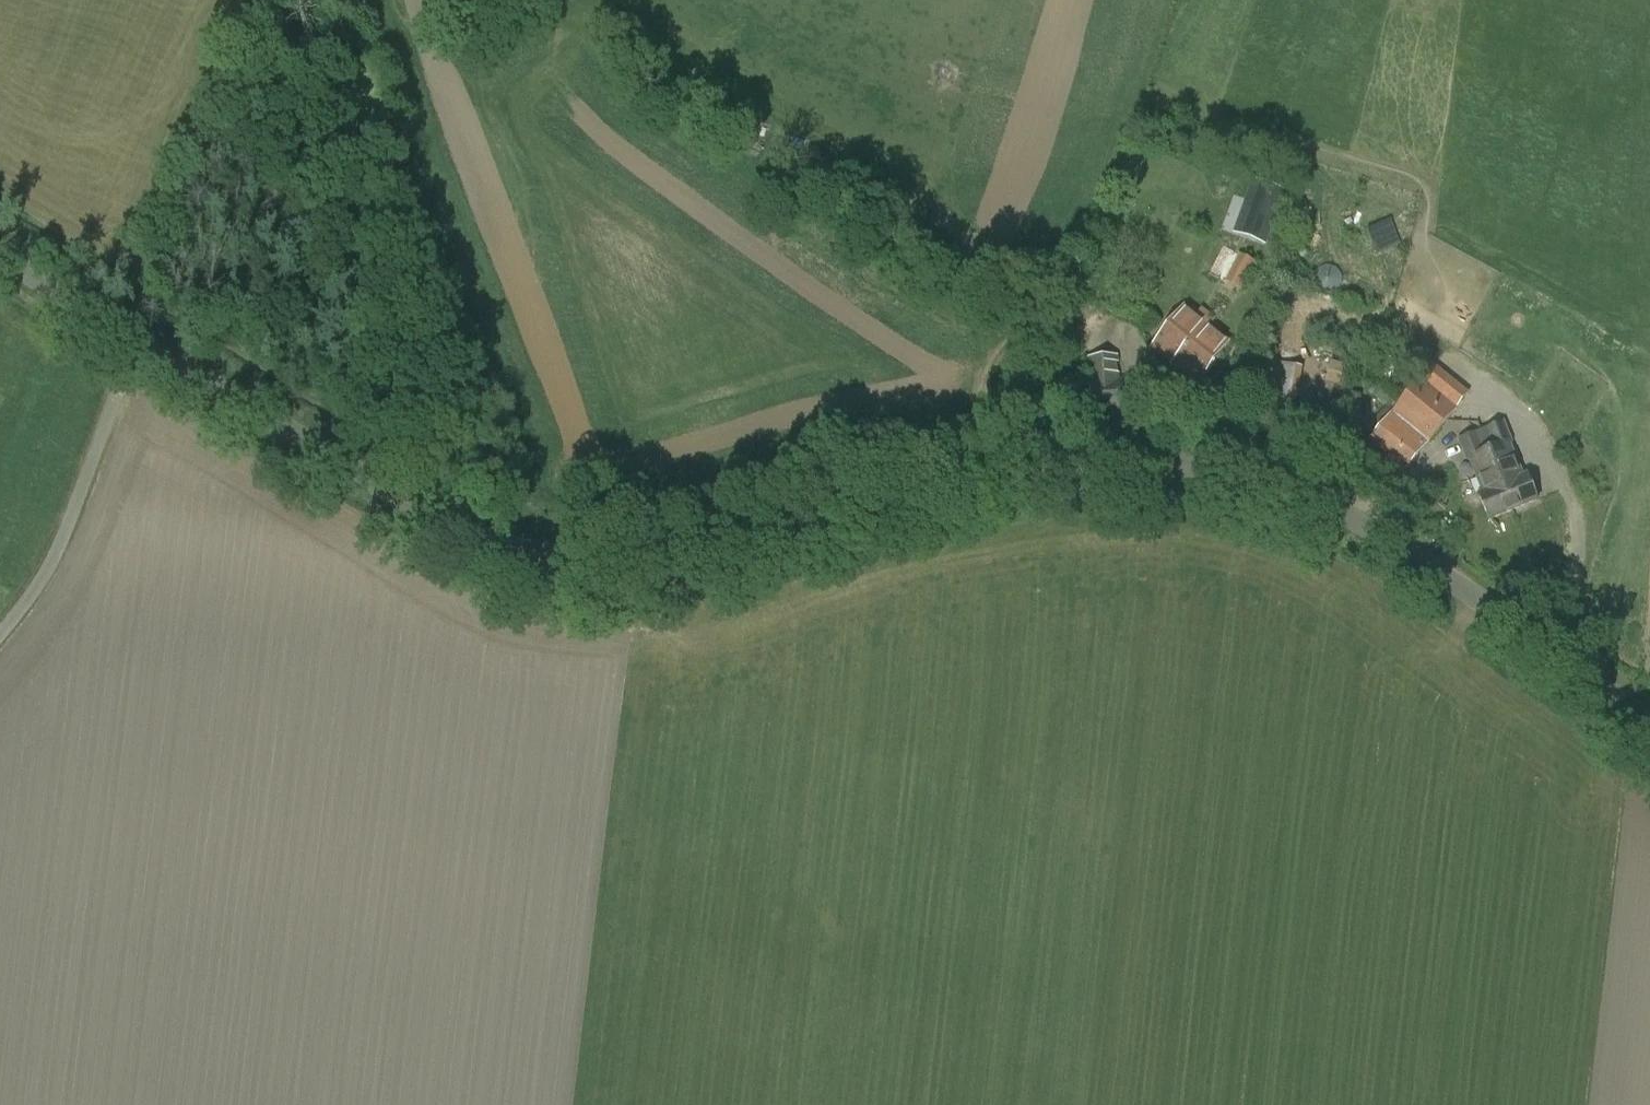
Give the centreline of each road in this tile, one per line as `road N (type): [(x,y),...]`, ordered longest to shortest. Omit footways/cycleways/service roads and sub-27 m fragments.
road 1 (unclassified): [(1649,716),(1331,498),(1219,452),(1104,444),(655,553),(538,555),(426,508),(141,328),(0,227)]

